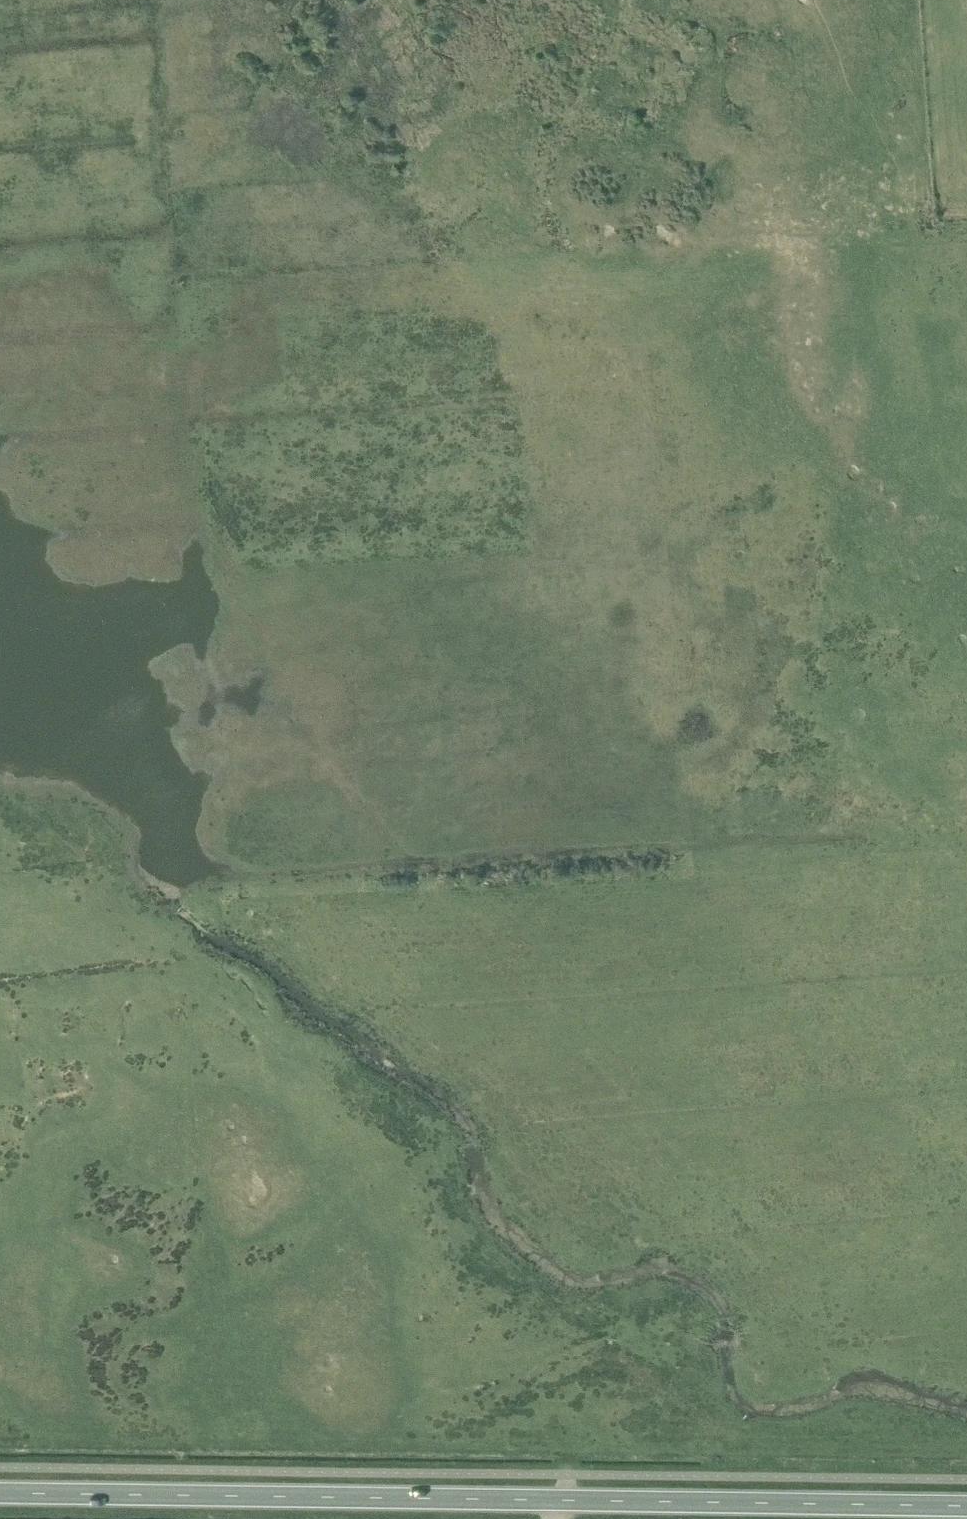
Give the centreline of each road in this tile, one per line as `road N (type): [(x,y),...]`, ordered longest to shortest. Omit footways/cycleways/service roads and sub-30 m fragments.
road 1 (secondary): [(0,1493),(966,1506)]

